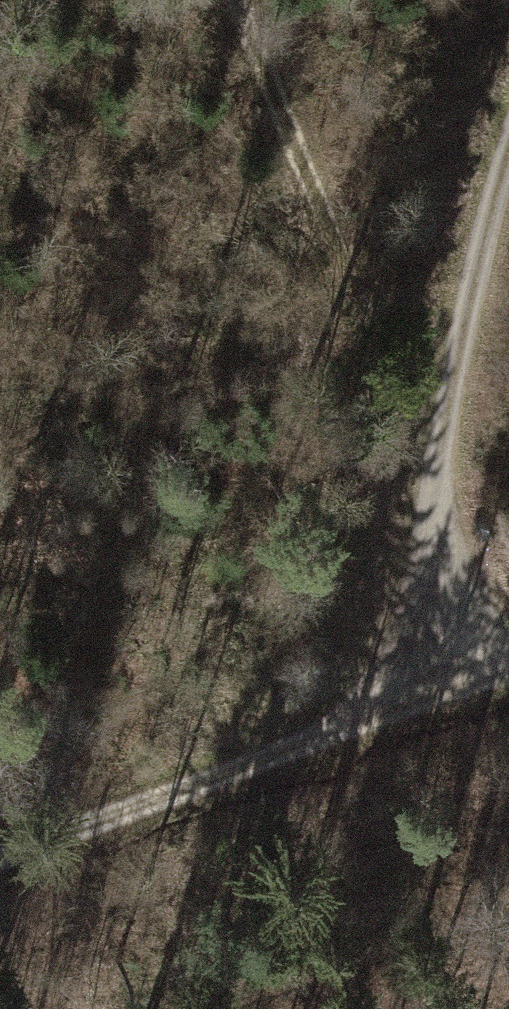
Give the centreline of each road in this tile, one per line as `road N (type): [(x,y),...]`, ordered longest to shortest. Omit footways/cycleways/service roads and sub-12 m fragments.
road 1 (track): [(508,145),(440,433),(455,693)]
road 2 (track): [(0,867),(508,674)]
road 3 (track): [(239,0),(273,113),(440,433)]

